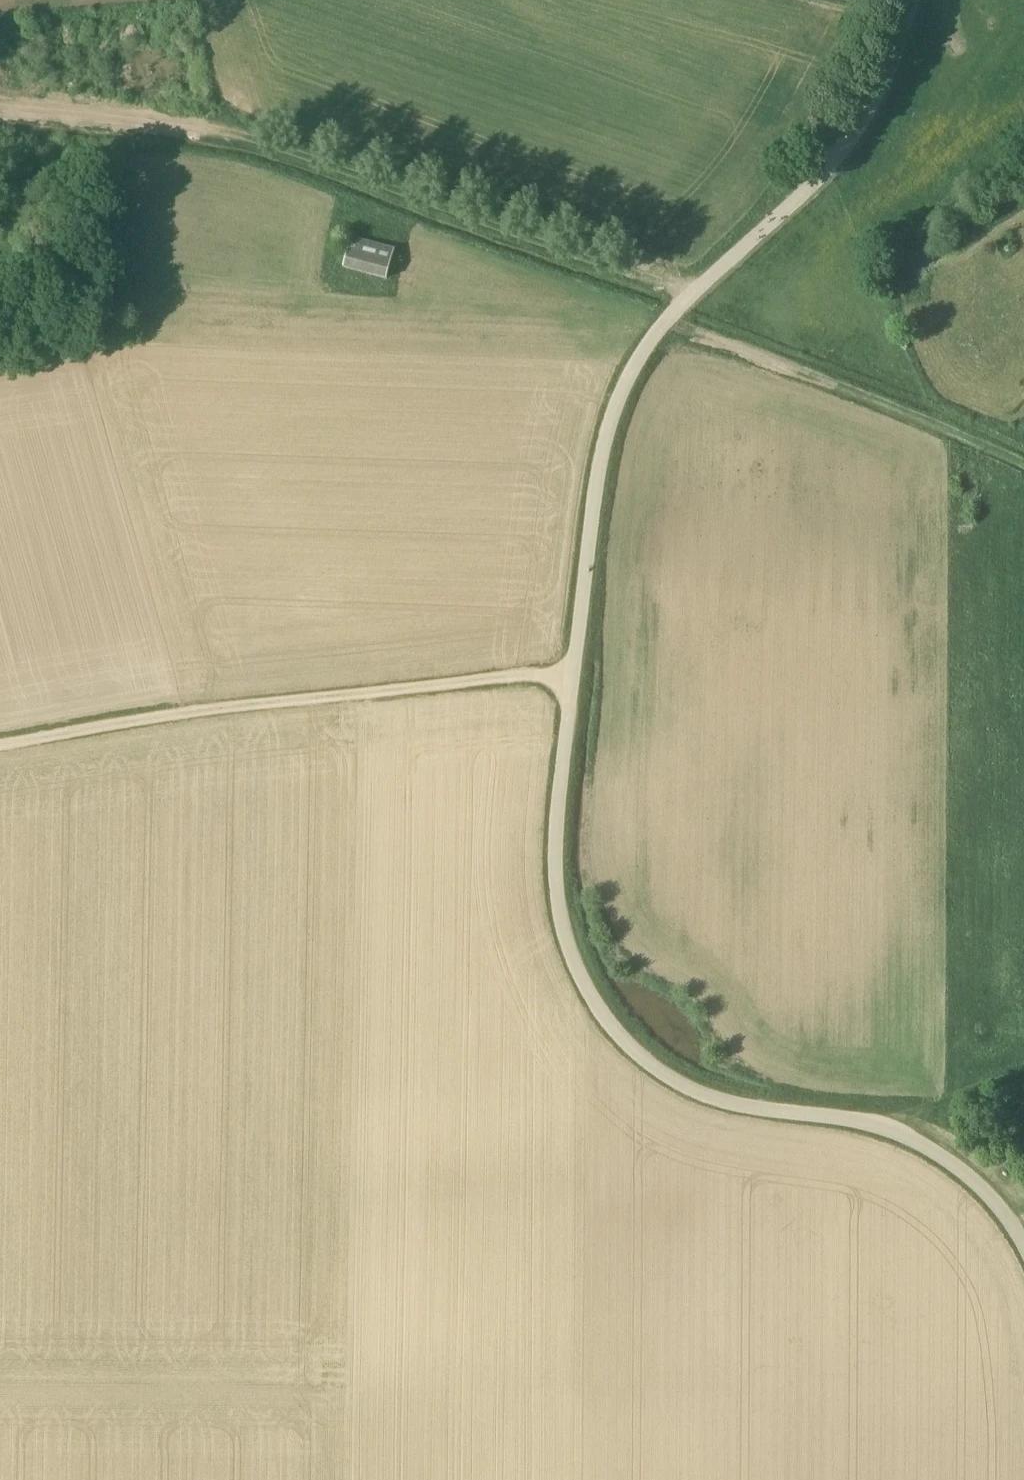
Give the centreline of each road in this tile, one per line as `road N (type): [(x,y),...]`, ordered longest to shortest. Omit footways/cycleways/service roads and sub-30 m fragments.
road 1 (unclassified): [(1023,1250),(992,1199),(916,1137),(755,1109),(670,1077),(620,1028),(580,969),(554,896),(597,459),(666,317),(842,153),(891,66),(908,0)]
road 2 (track): [(570,675),(181,713),(0,742)]

